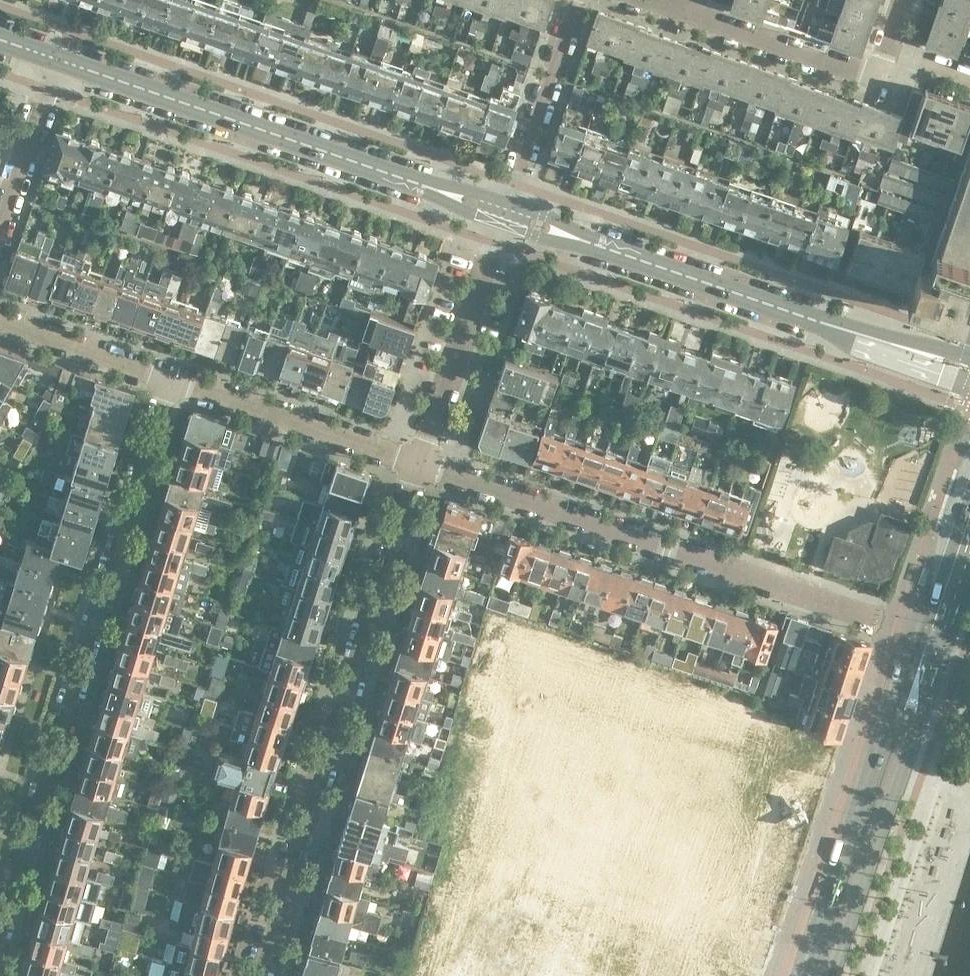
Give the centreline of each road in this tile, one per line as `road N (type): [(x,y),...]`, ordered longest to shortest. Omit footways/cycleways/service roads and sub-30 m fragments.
road 1 (residential): [(2,975),(171,382)]
road 2 (residential): [(260,975),(418,460)]
road 3 (secondary): [(969,494),(808,975)]
road 4 (residential): [(877,622),(418,460)]
road 5 (secondary): [(833,975),(969,573)]
road 6 (tertiary): [(403,178),(61,60)]
road 7 (residential): [(418,460),(171,382)]
road 8 (residential): [(418,460),(500,224)]
road 9 (residential): [(508,202),(577,0)]
road 10 (residential): [(892,48),(865,66),(696,9)]
road 11 (tertiary): [(803,315),(610,249)]
road 12 (residential): [(171,382),(0,320)]
road 13 (tertiary): [(803,315),(969,384)]
road 14 (tertiary): [(969,355),(803,315)]

